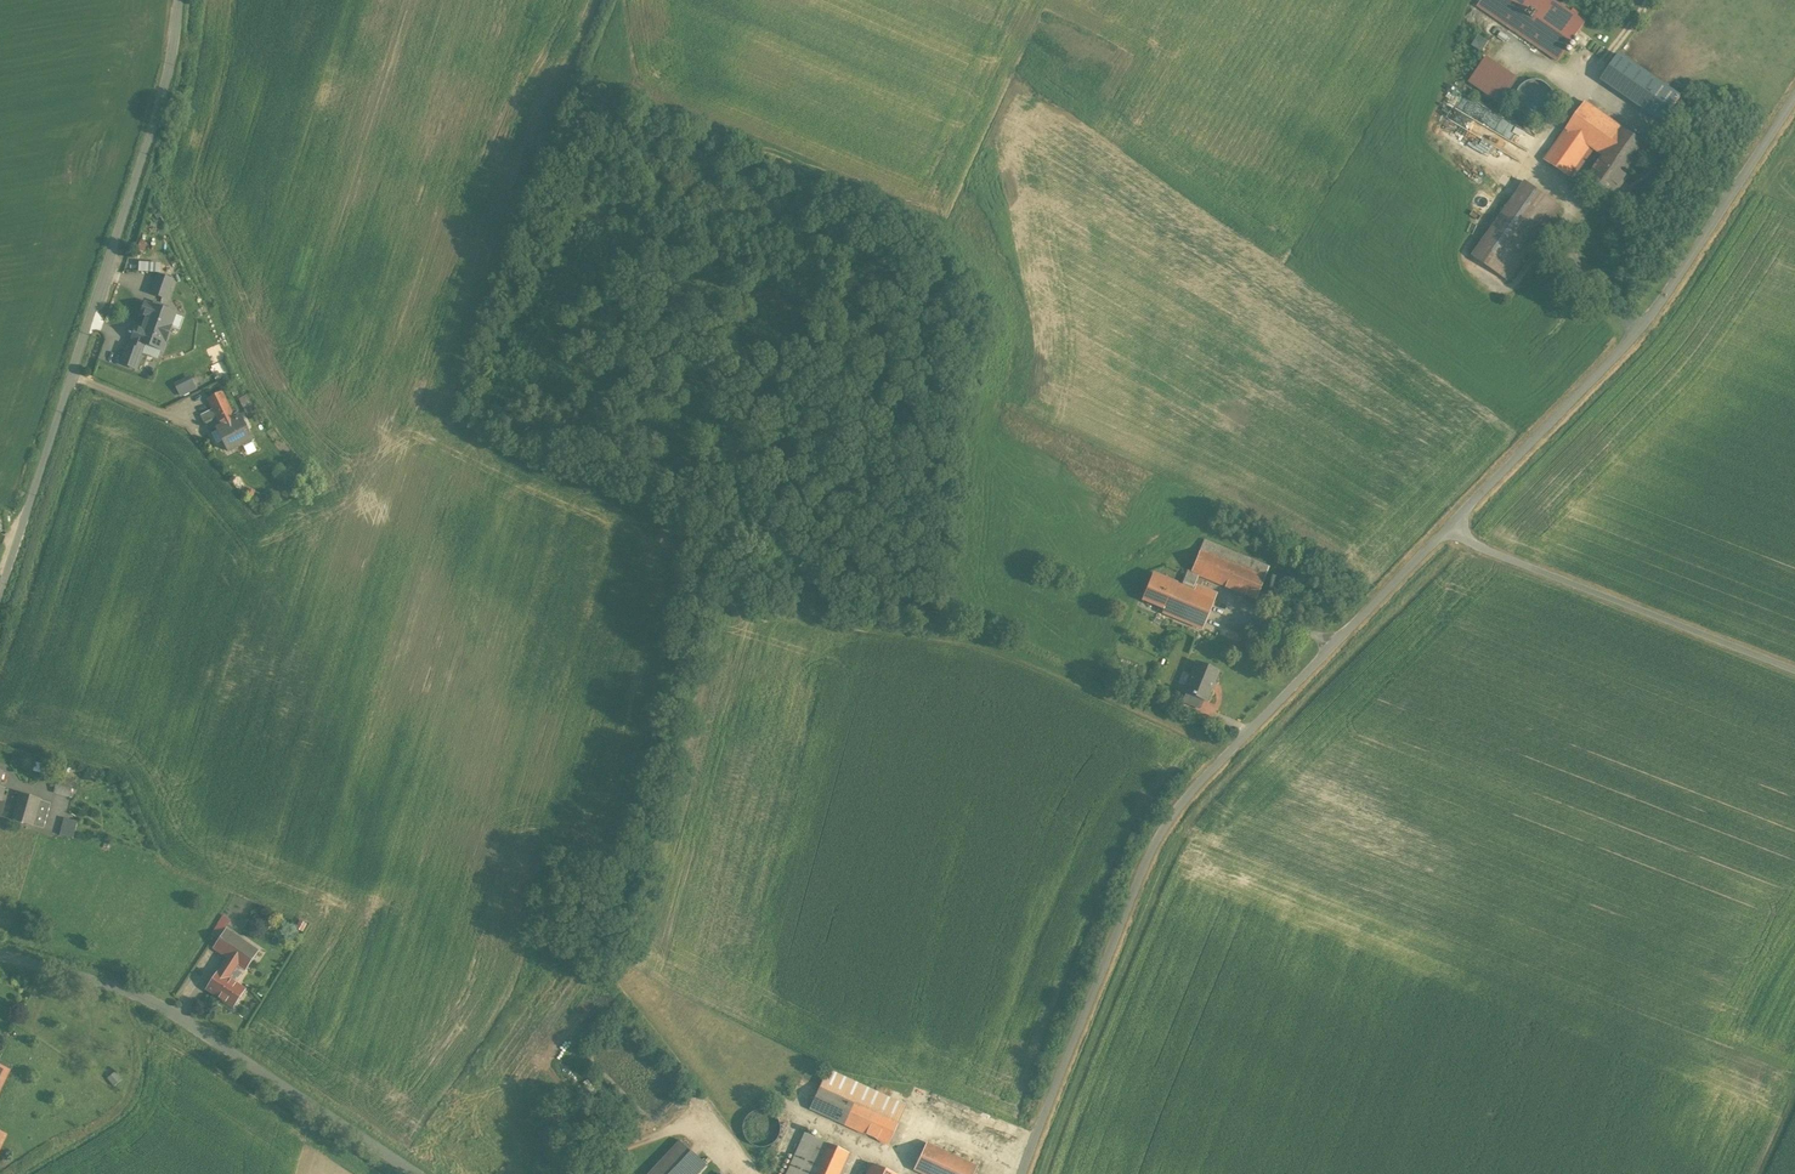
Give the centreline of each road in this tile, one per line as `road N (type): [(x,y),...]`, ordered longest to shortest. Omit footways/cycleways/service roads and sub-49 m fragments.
road 1 (unclassified): [(1025,1173),(1168,818),(1446,526)]
road 2 (unclassified): [(0,583),(169,51),(175,0)]
road 3 (unclassified): [(1446,526),(1586,387),(1671,284),(1794,95)]
road 4 (unclassified): [(424,1173),(148,999),(0,956)]
road 5 (unclassified): [(1794,664),(1446,526)]

